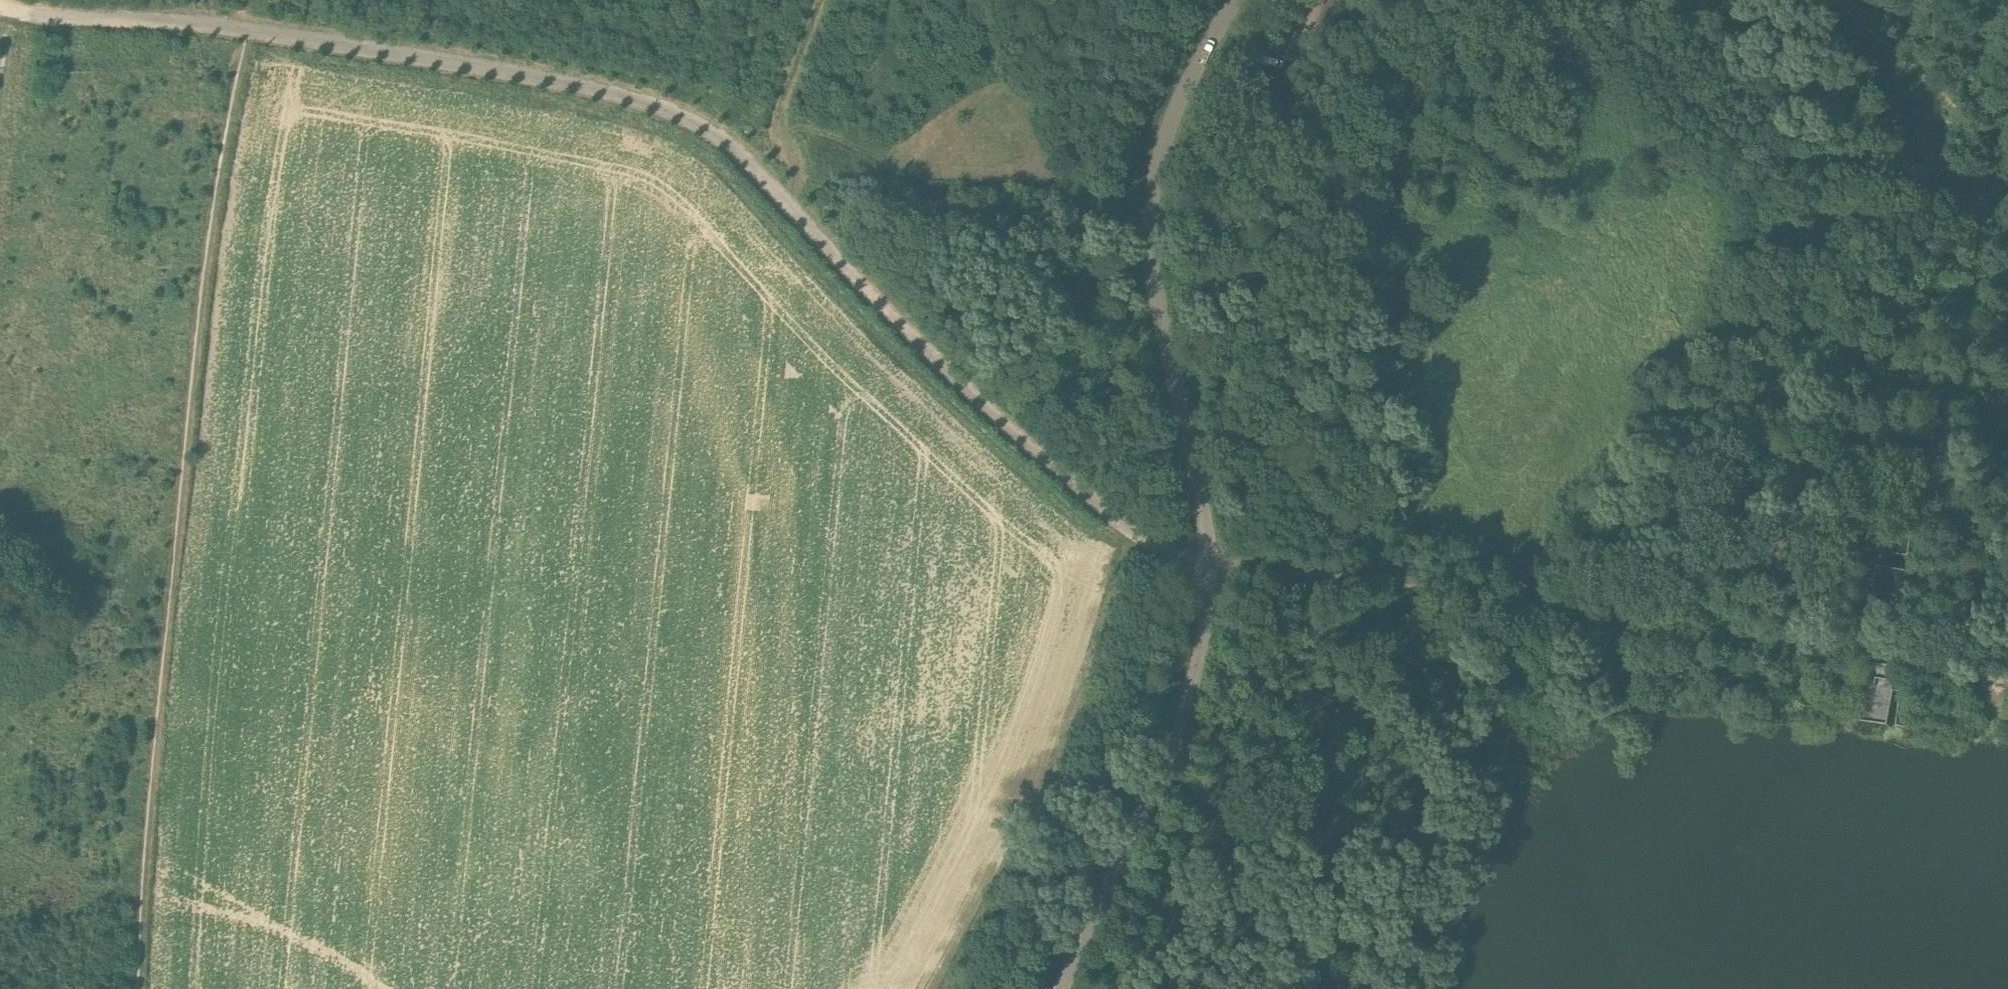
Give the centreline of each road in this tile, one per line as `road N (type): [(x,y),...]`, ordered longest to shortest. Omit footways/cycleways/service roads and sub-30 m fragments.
road 1 (unclassified): [(1062,988),(1173,746),(1201,658),(1206,538),(1151,270),(1148,221),(1171,120),(1234,0)]
road 2 (track): [(786,204),(802,173),(782,107),(817,0)]

